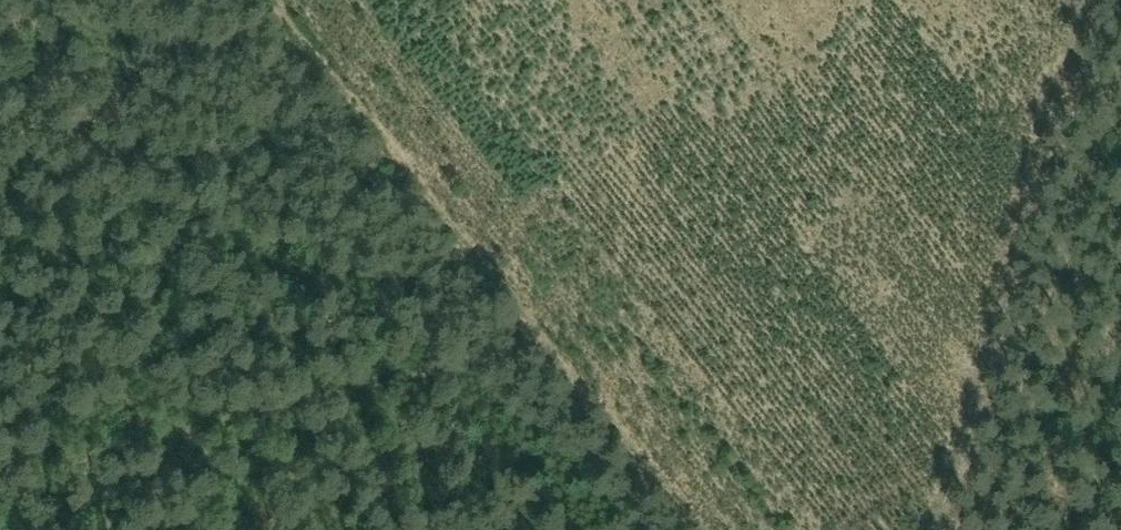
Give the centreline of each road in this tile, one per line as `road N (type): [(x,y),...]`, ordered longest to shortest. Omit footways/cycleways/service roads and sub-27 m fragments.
road 1 (track): [(0,495),(531,340),(692,529)]

